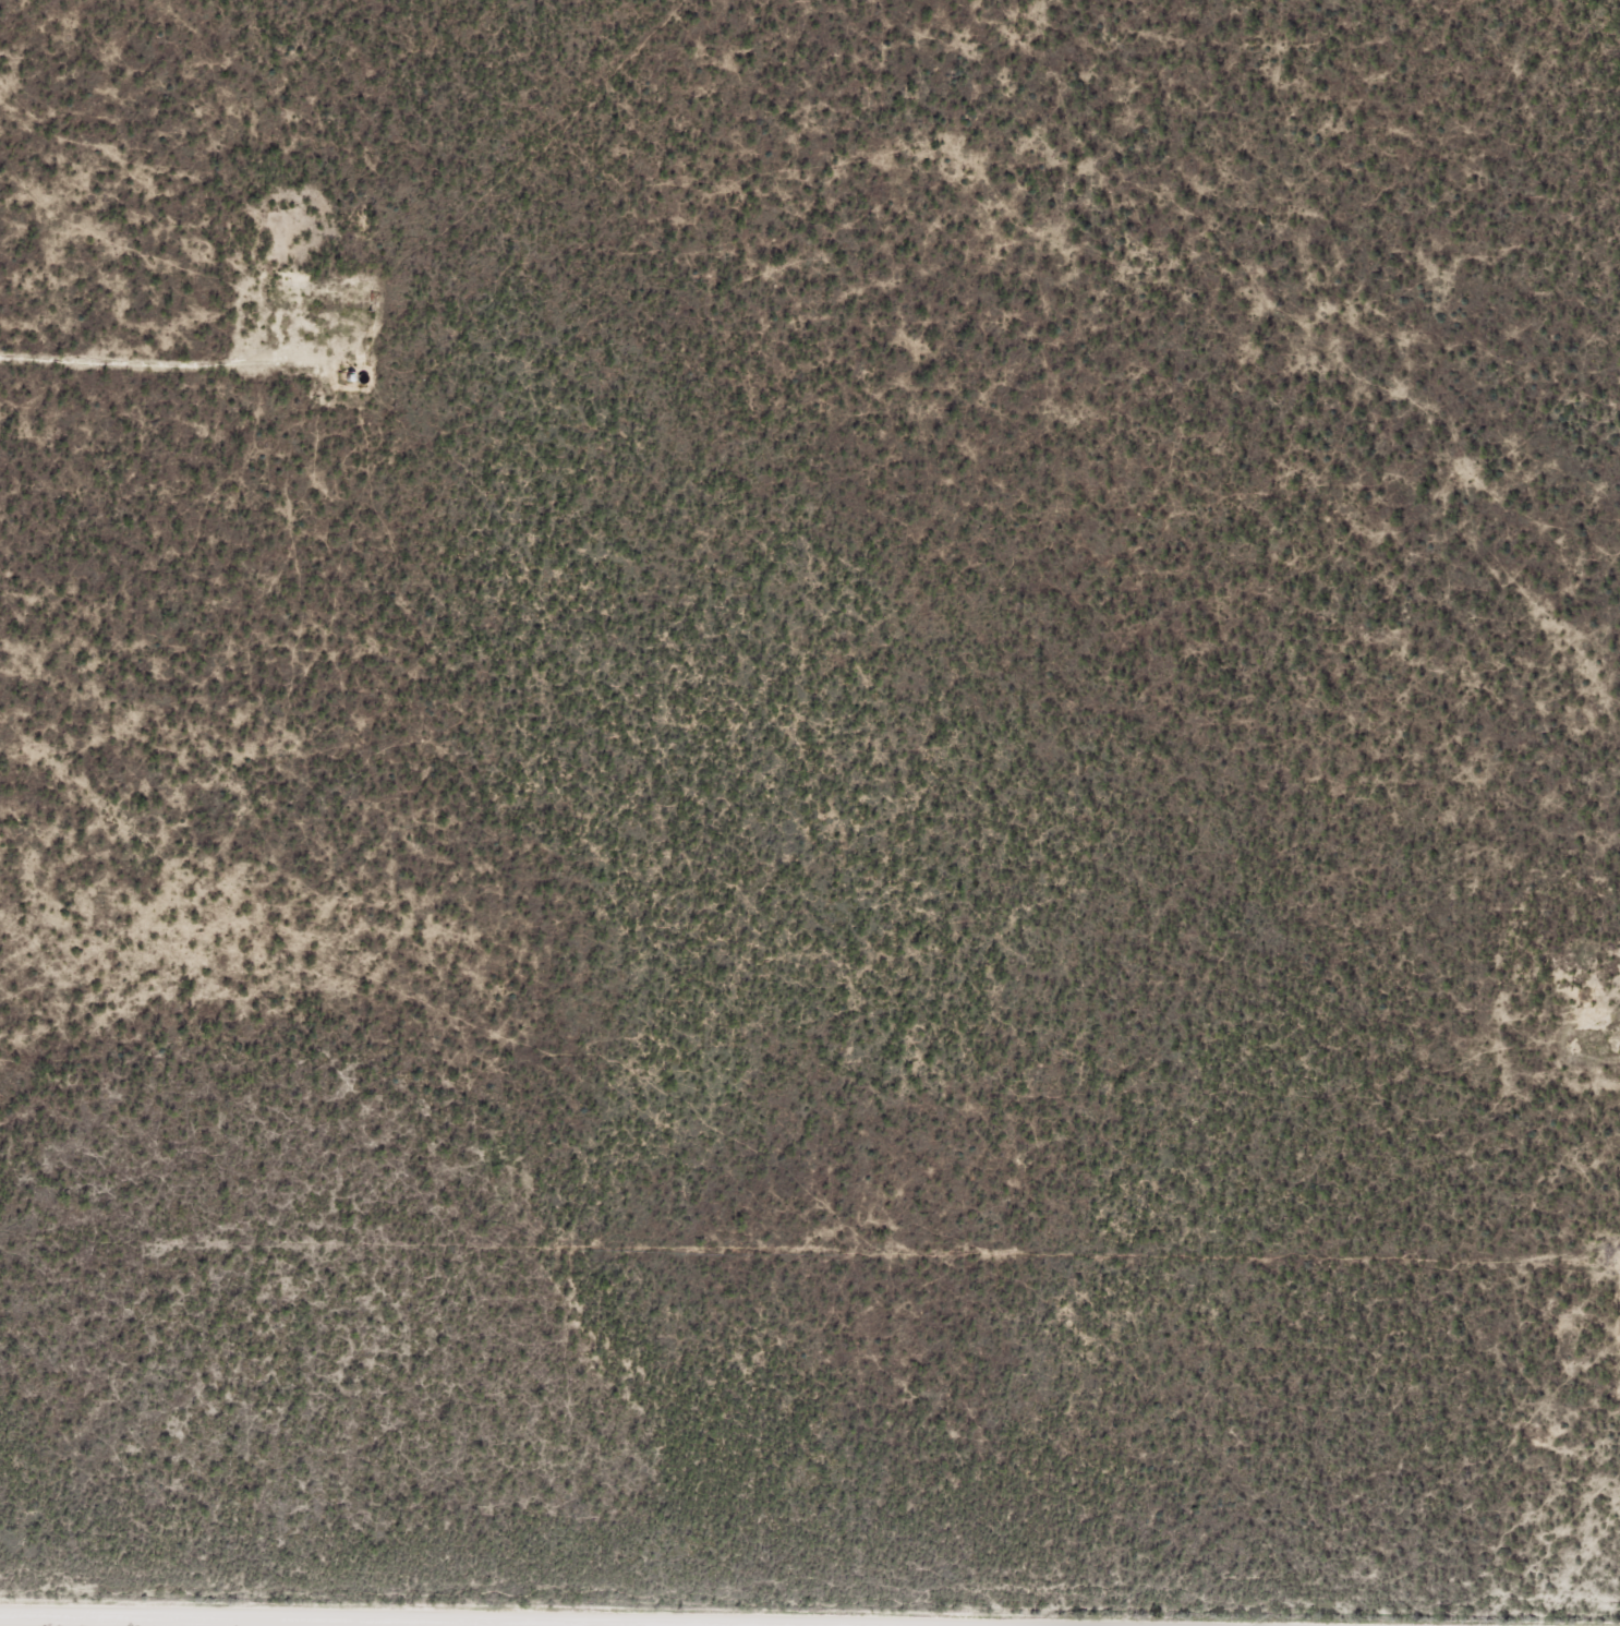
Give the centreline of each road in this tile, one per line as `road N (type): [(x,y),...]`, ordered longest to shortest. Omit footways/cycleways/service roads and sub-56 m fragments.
road 1 (residential): [(0,1610),(728,1625)]

